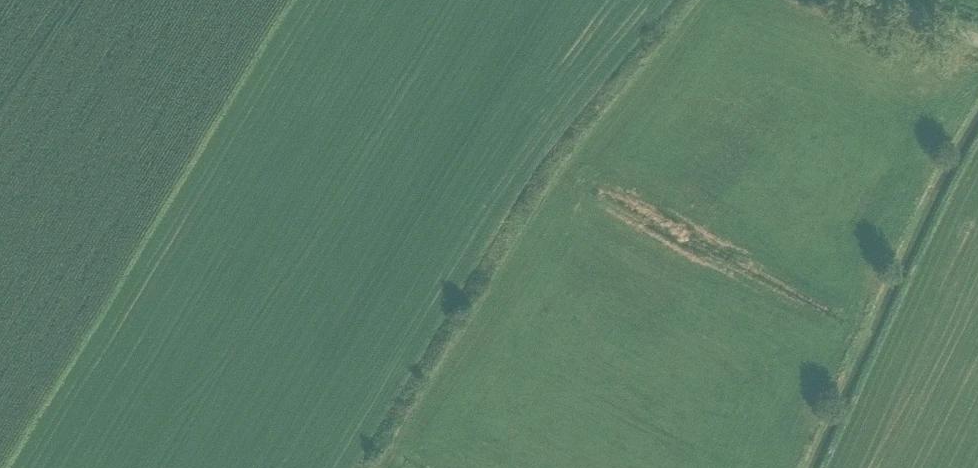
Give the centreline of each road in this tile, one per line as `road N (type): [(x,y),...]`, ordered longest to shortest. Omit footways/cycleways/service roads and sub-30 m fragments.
road 1 (unclassified): [(977,51),(847,0)]

